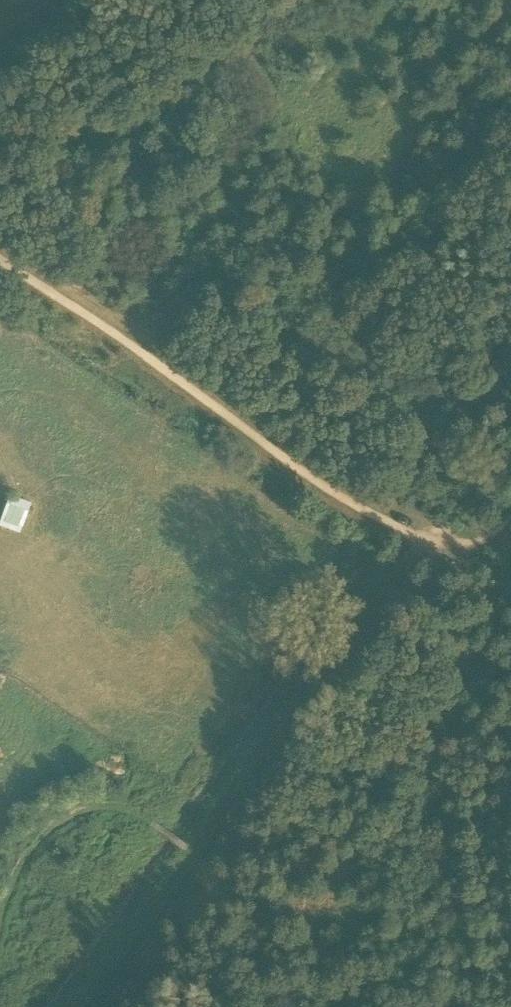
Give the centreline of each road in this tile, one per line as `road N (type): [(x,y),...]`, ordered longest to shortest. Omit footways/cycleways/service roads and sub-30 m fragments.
road 1 (track): [(0,260),(334,492),(419,533)]

